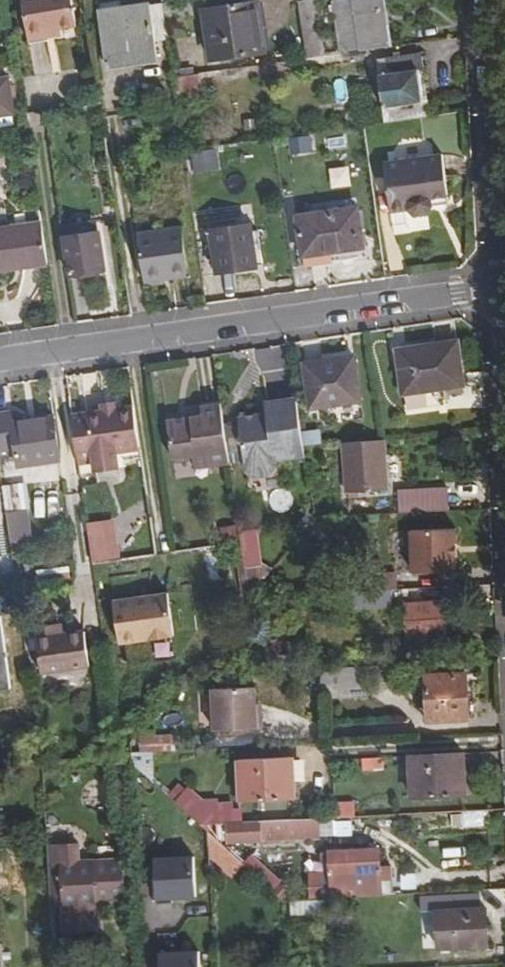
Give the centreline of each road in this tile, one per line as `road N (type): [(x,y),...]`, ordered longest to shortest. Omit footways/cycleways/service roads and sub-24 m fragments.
road 1 (residential): [(0,359),(501,288)]
road 2 (residential): [(501,288),(484,0)]

